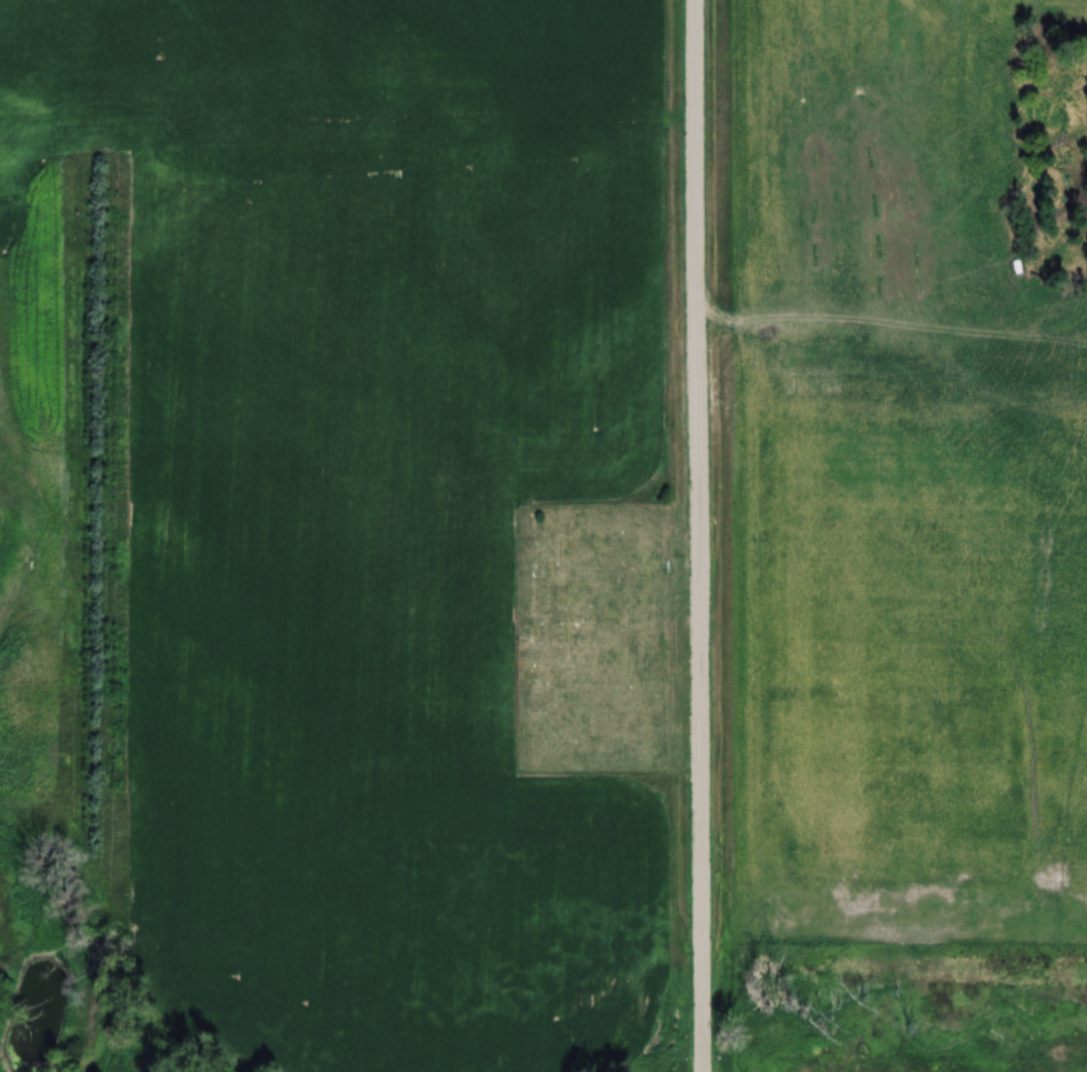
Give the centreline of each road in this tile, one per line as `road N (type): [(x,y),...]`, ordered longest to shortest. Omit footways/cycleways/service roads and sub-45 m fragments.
road 1 (residential): [(705,1071),(700,0)]

